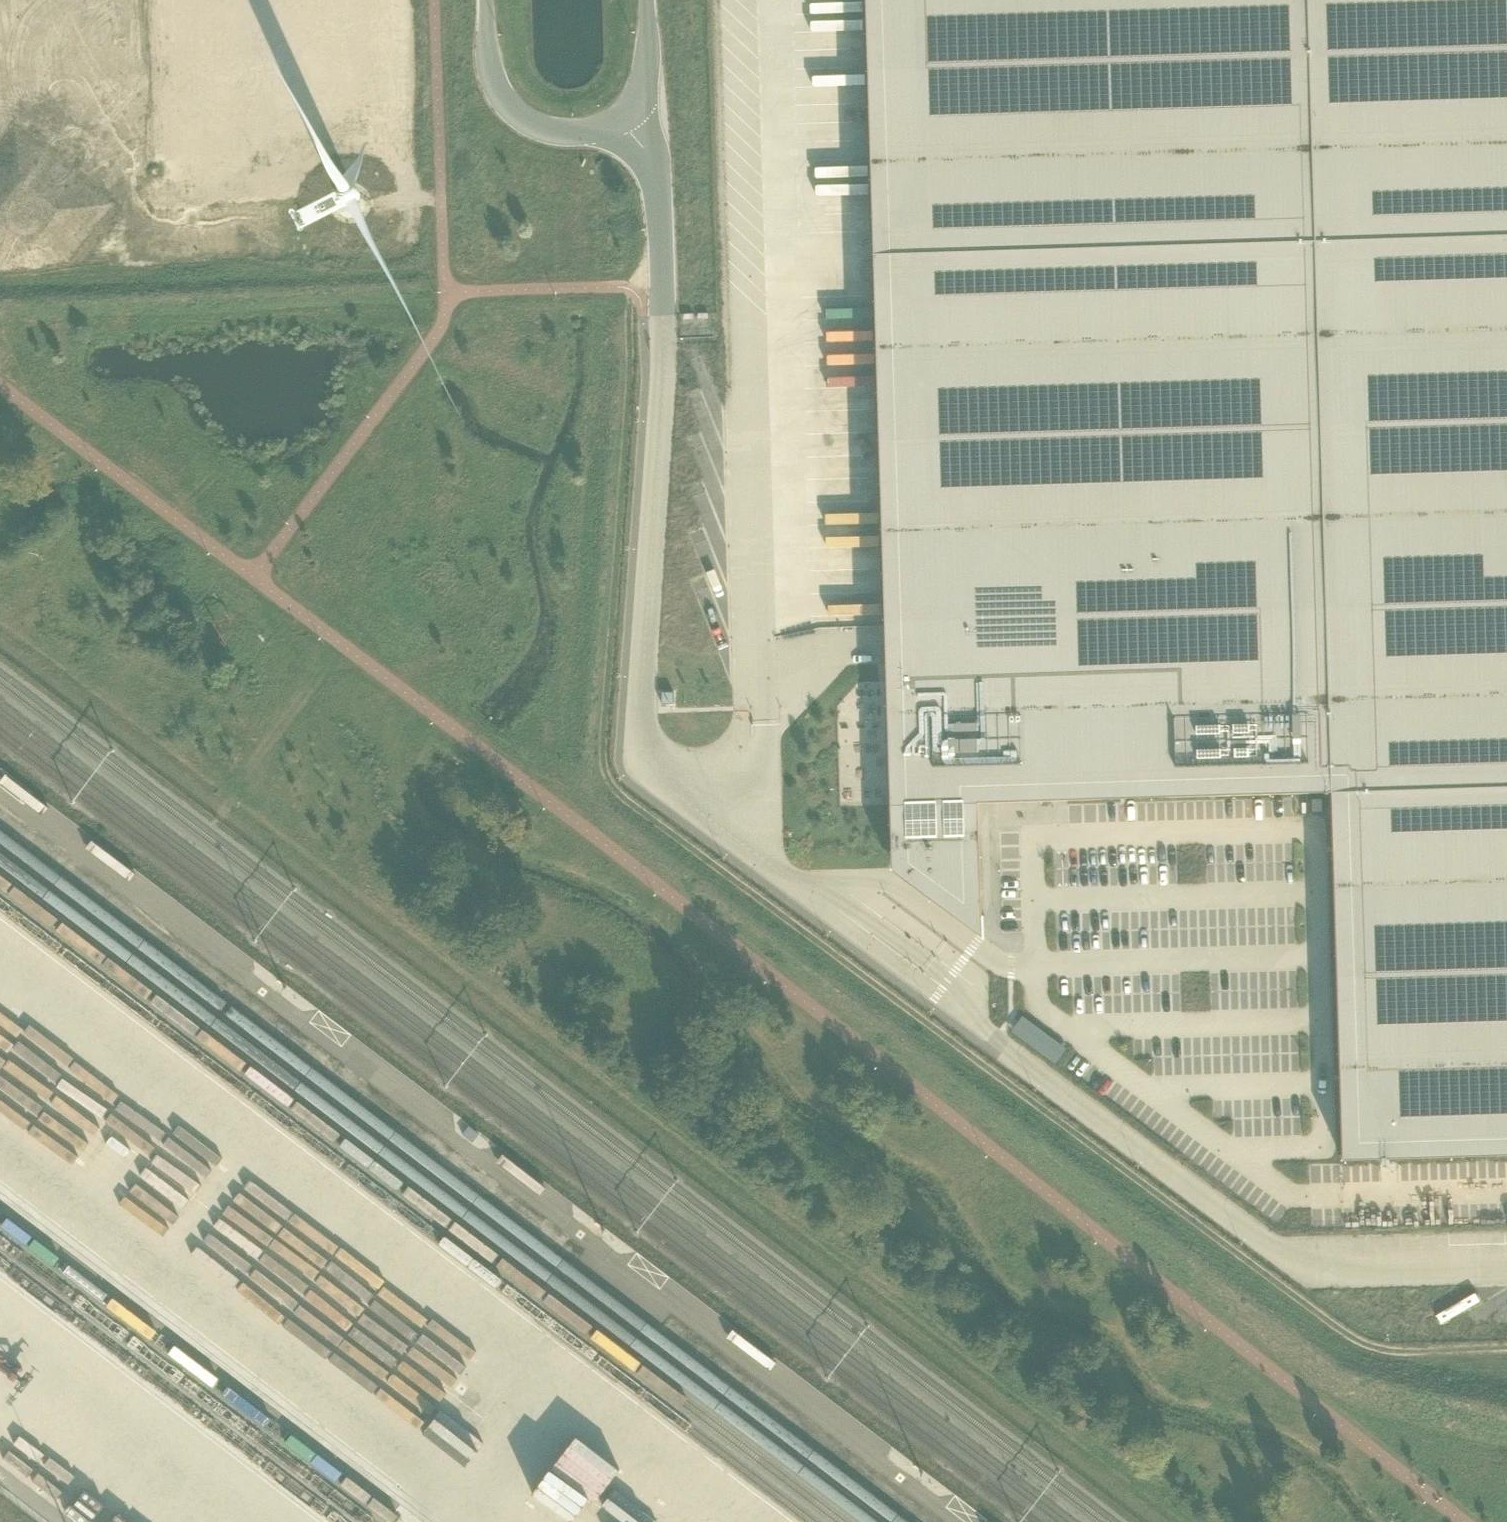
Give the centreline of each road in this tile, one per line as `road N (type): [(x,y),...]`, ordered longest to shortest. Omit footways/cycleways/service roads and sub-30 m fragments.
road 1 (unclassified): [(487,0),(489,60),(501,95),(525,120),(556,131),(595,129),(625,116),(643,91),(648,0)]

